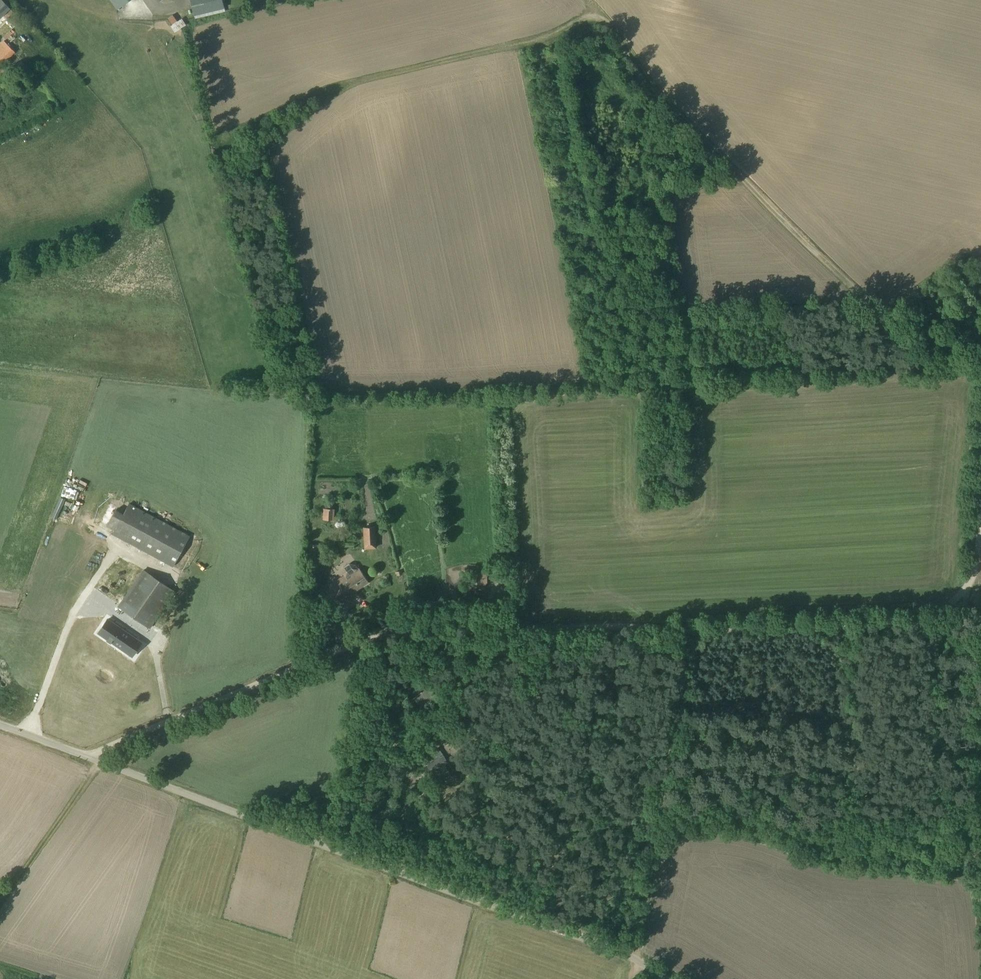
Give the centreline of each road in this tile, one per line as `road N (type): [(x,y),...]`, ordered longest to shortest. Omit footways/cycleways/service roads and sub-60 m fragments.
road 1 (track): [(691,630),(354,644),(109,748),(0,898)]
road 2 (residential): [(0,724),(592,942),(666,978)]
road 3 (track): [(980,375),(958,362),(920,363),(664,100),(614,27),(591,17)]
road 4 (track): [(591,17),(552,35),(363,79),(269,142)]
road 5 (track): [(920,363),(883,380),(631,394)]
road 6 (track): [(937,615),(914,625),(691,630)]
road 7 (track): [(965,744),(980,934)]
road 8 (track): [(663,810),(691,630)]
road 9 (track): [(637,959),(663,810)]

